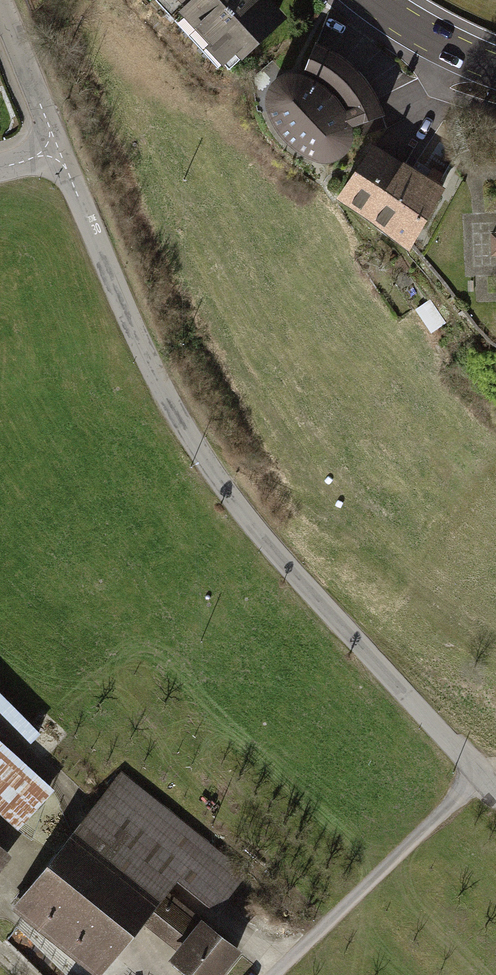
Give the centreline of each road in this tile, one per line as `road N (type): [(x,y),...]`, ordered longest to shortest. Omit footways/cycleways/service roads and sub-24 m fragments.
road 1 (tertiary): [(495,791),(279,556),(208,464),(150,363),(59,151)]
road 2 (track): [(495,767),(275,974)]
road 3 (tertiary): [(59,151),(0,5)]
road 4 (tertiary): [(367,0),(495,70)]

